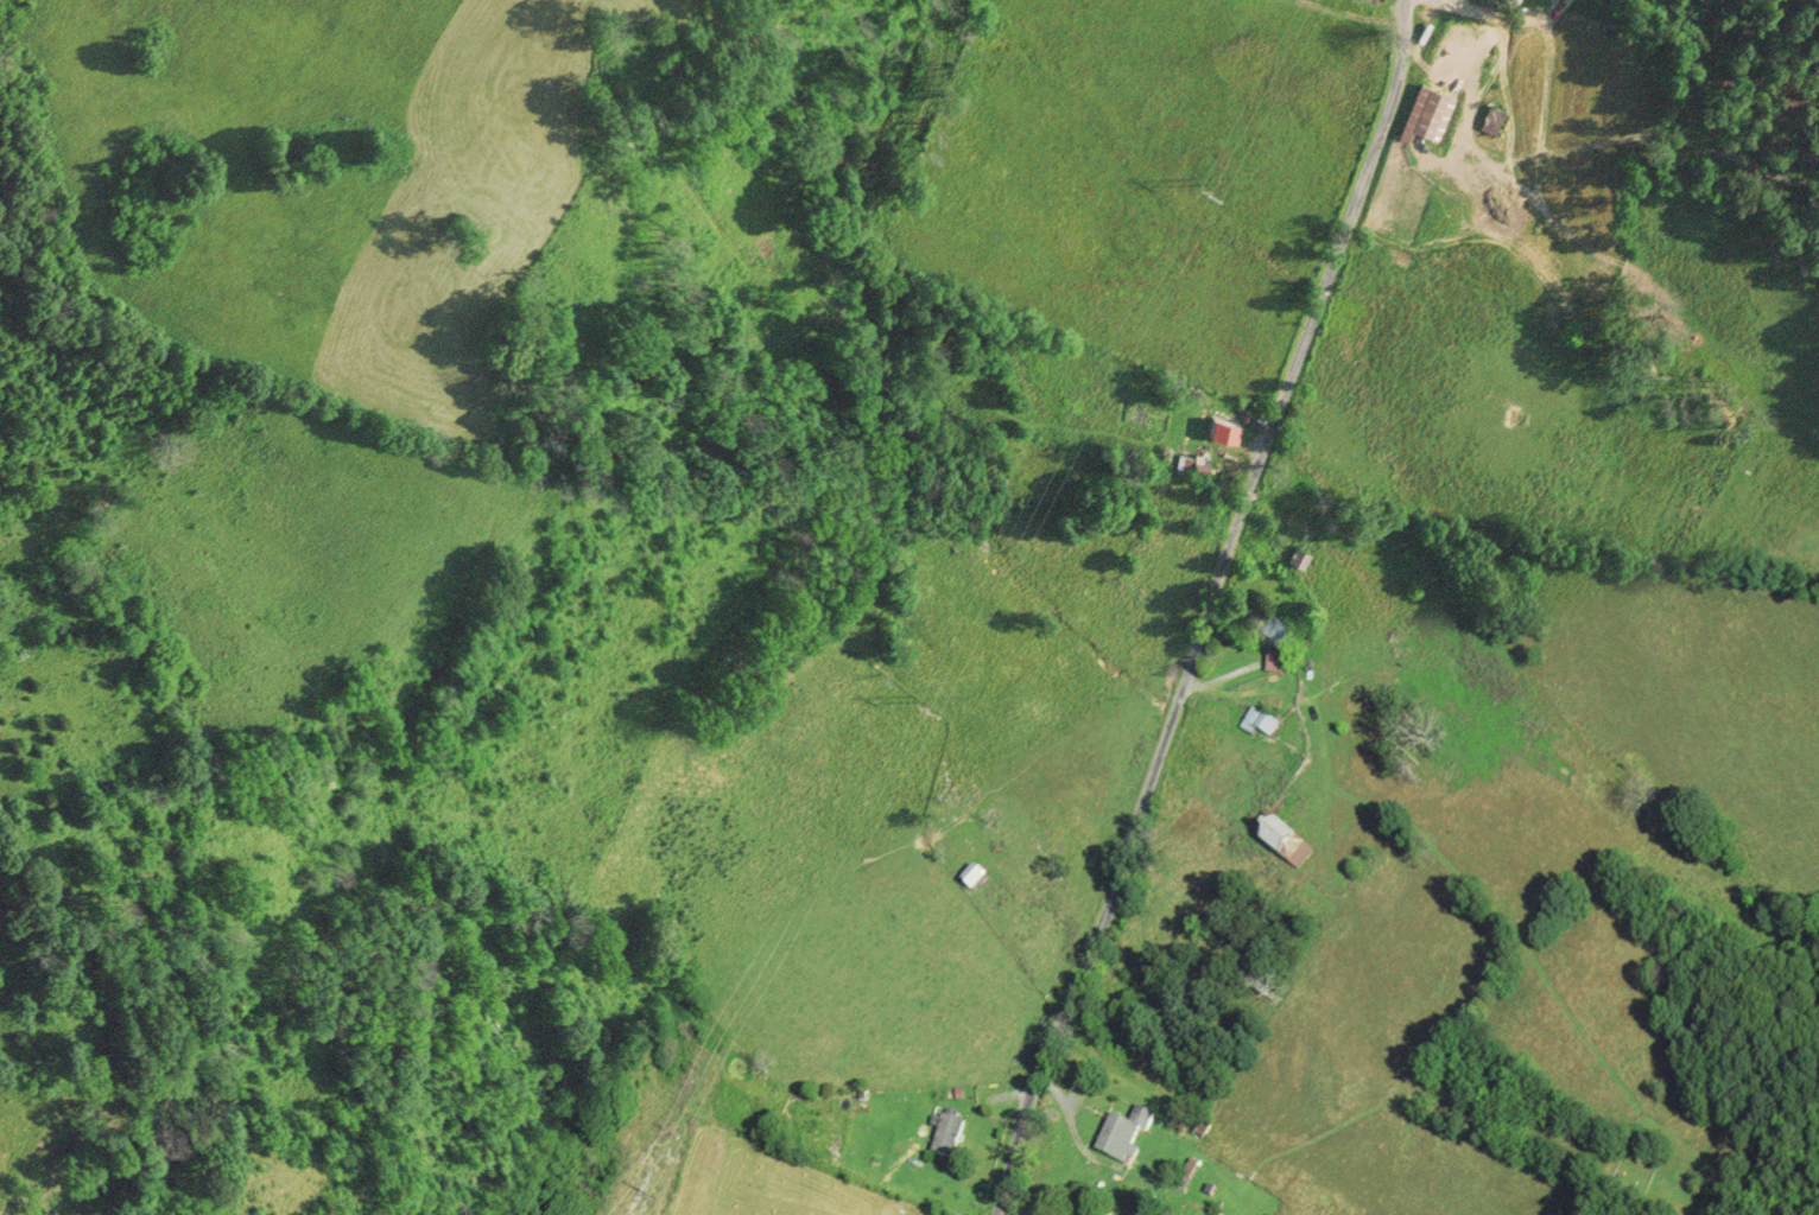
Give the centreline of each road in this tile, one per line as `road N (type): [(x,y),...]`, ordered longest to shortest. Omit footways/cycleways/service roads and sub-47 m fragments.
road 1 (tertiary): [(997,1214),(1397,74),(1408,0)]

